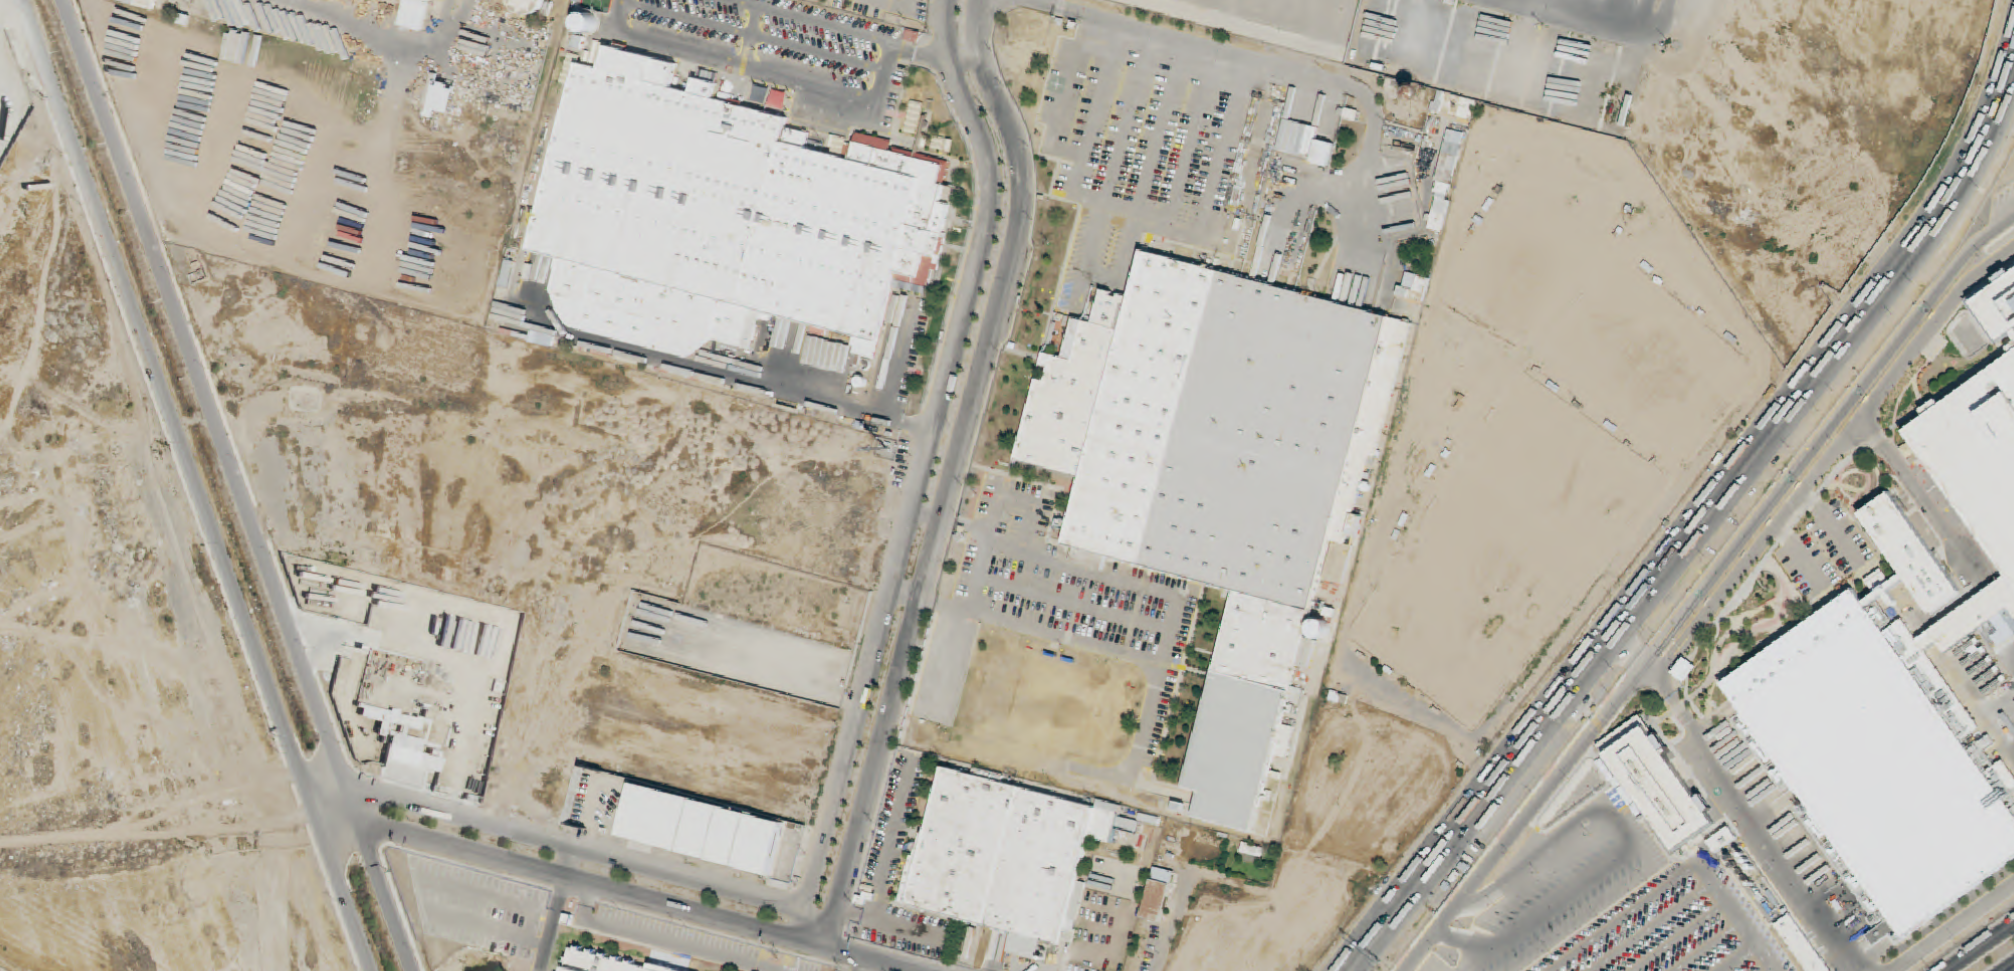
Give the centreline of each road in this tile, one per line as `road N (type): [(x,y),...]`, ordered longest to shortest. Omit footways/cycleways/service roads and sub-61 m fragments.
road 1 (secondary): [(2013,59),(1947,205),(1622,630),(1346,970)]

